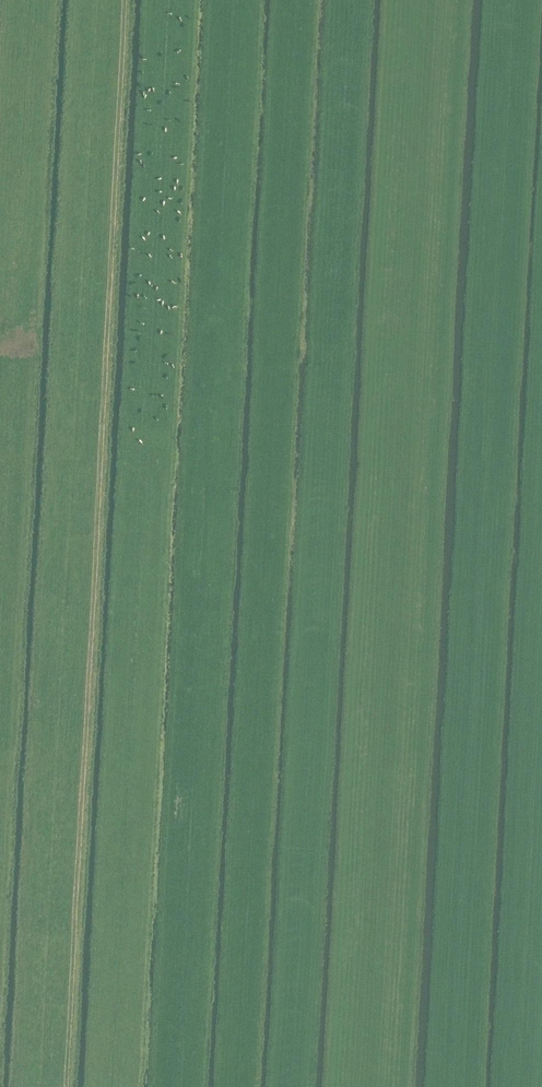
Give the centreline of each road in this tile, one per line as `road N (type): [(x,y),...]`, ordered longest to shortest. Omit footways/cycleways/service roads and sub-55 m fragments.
road 1 (track): [(400,1086),(462,0)]
road 2 (track): [(67,1086),(125,0)]

